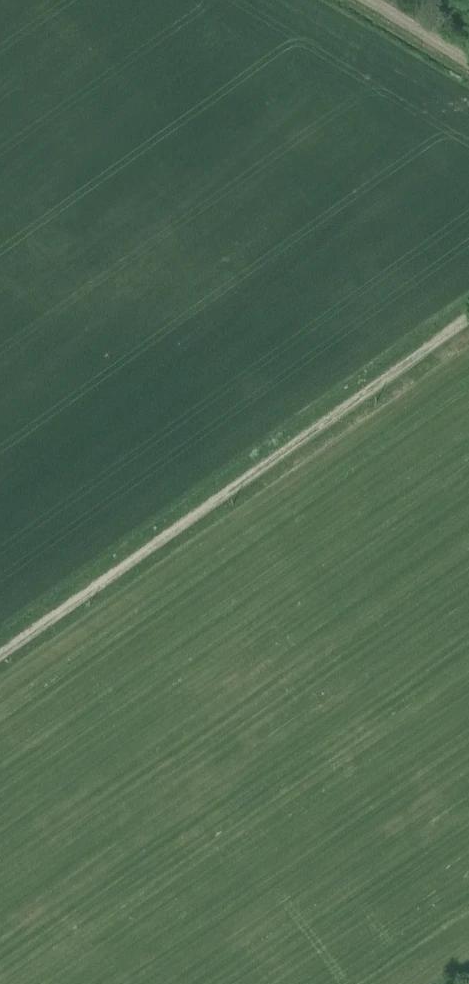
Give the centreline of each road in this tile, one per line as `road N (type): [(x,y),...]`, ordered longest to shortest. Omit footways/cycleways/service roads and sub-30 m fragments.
road 1 (track): [(0,655),(468,321)]
road 2 (track): [(364,0),(468,67)]

